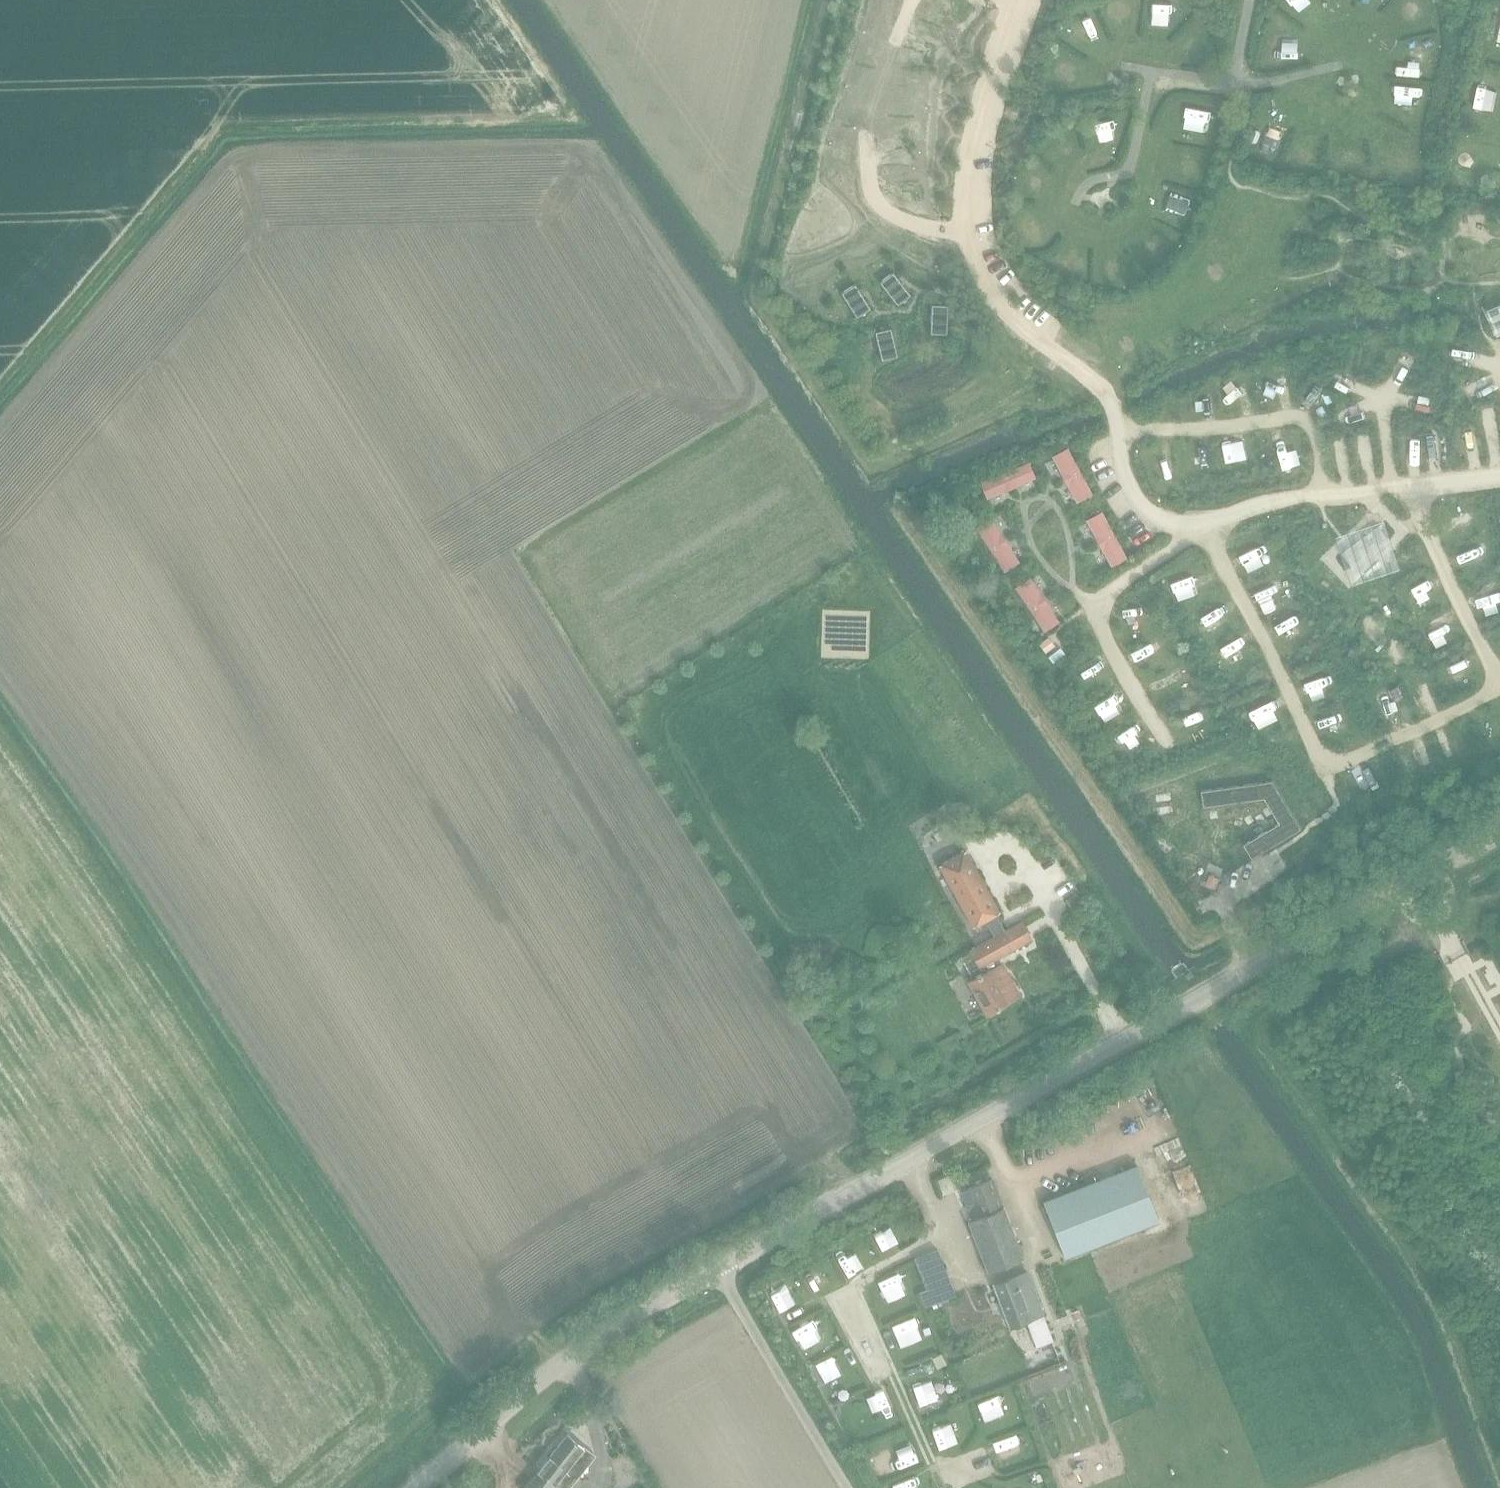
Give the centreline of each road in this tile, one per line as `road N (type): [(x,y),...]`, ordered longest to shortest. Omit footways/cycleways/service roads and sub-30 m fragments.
road 1 (tertiary): [(717,1265),(1499,830)]
road 2 (tertiary): [(413,1487),(583,1345),(717,1265)]
road 3 (unclassified): [(847,1487),(717,1265)]

